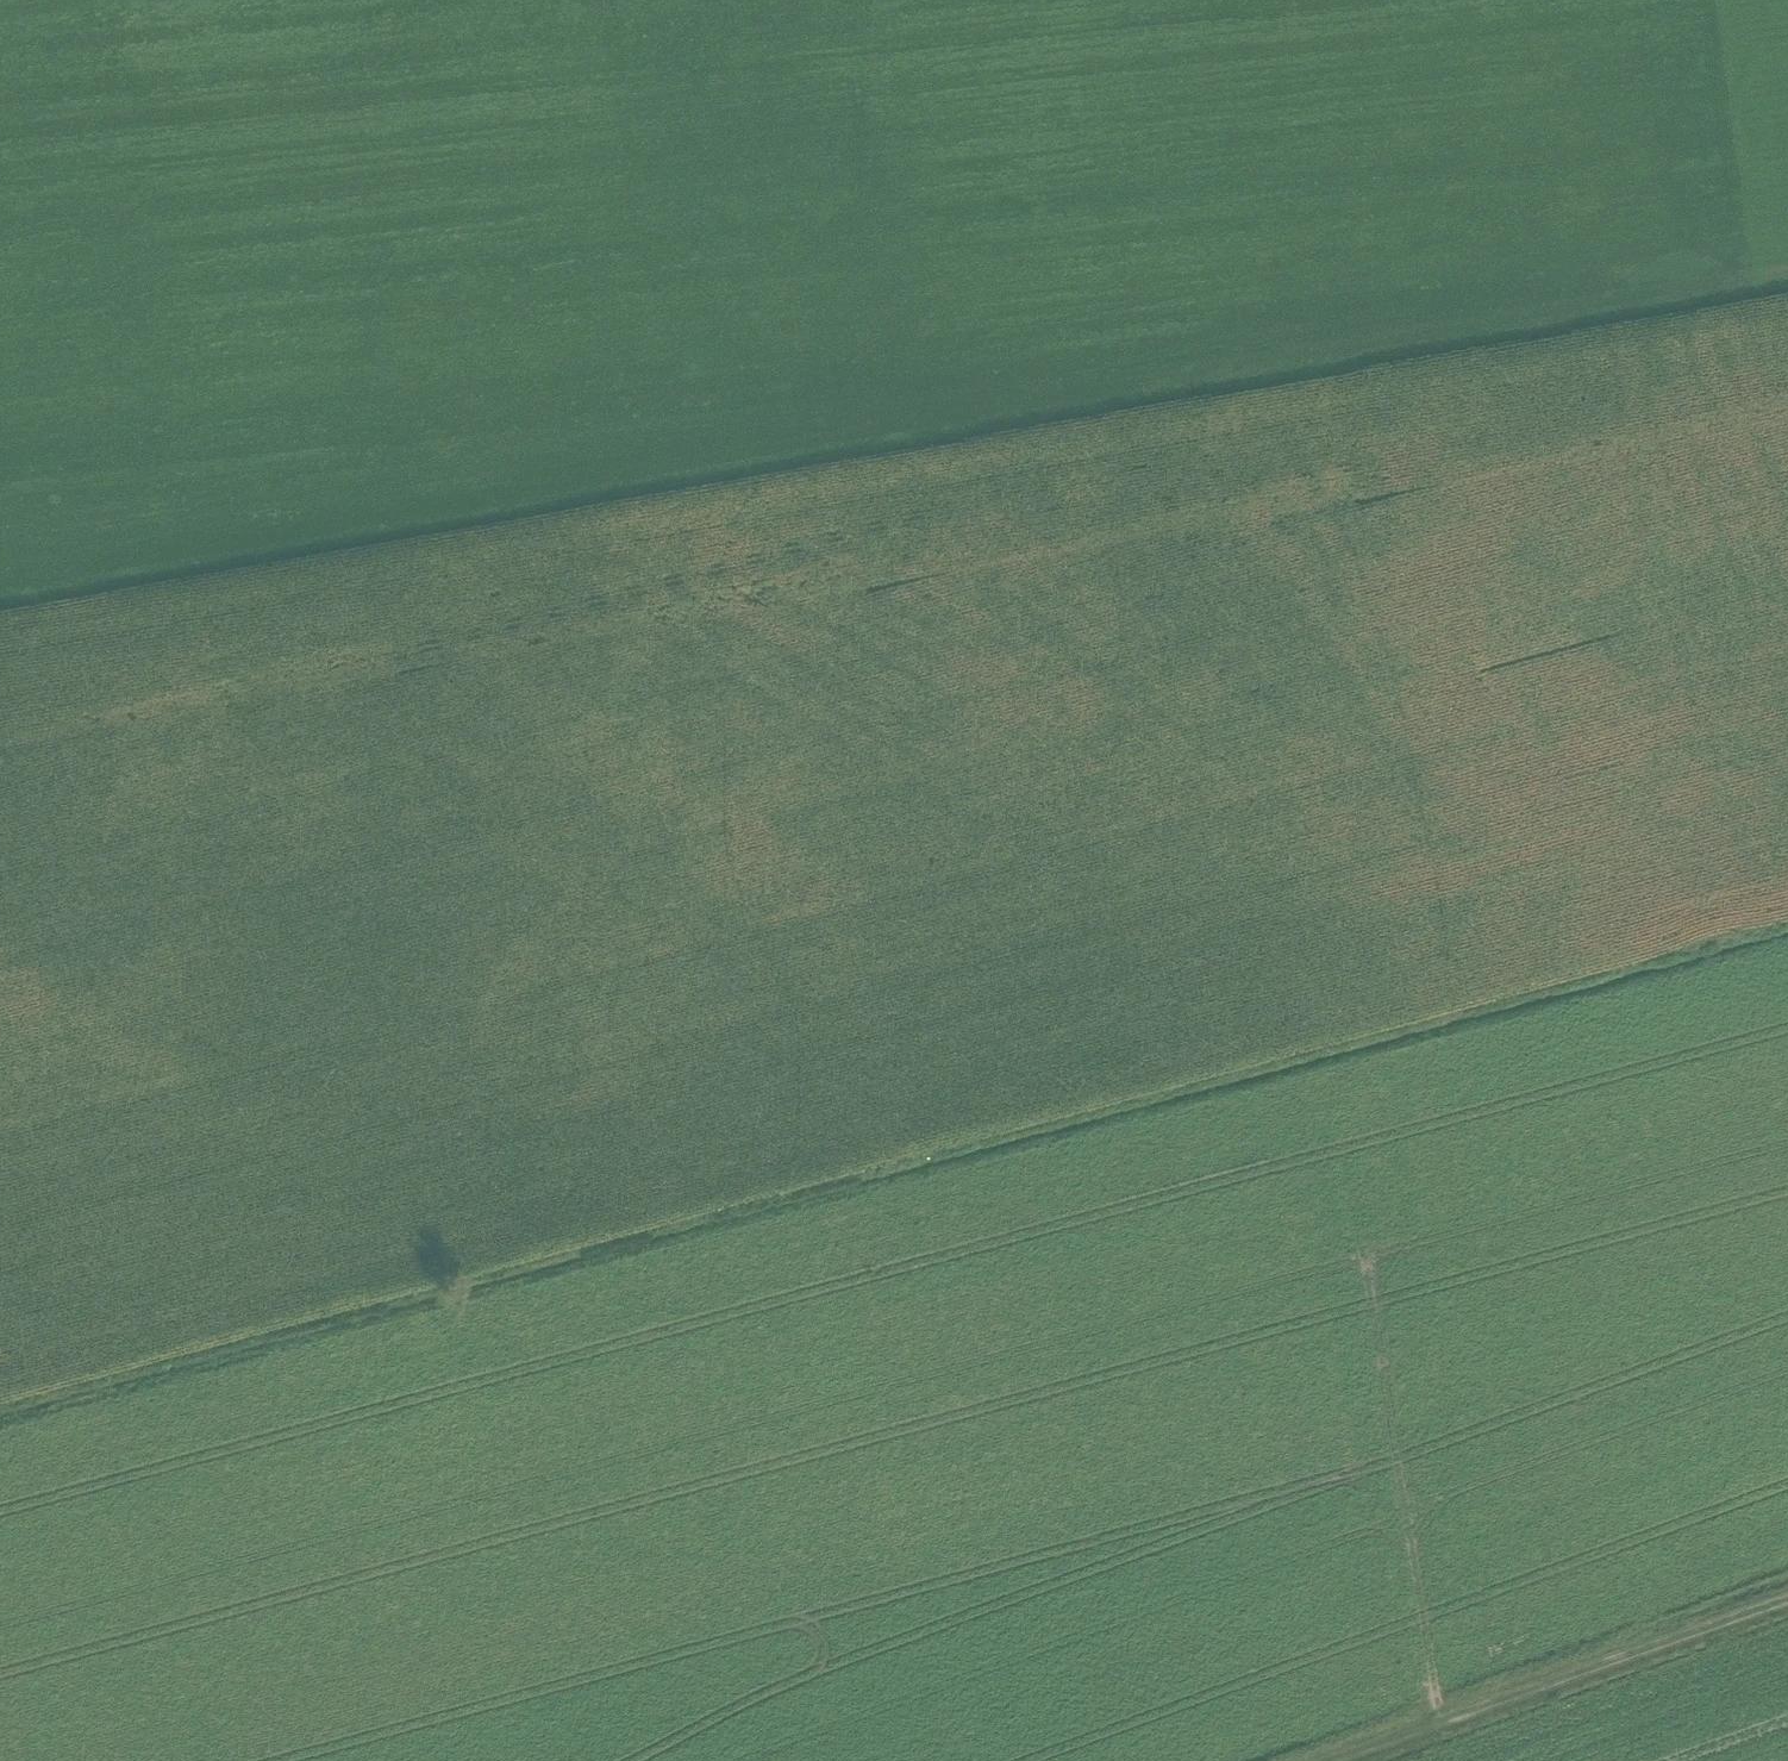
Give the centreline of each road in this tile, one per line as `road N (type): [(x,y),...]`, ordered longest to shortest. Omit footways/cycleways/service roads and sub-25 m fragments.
road 1 (track): [(1787,1600),(1339,1760)]

